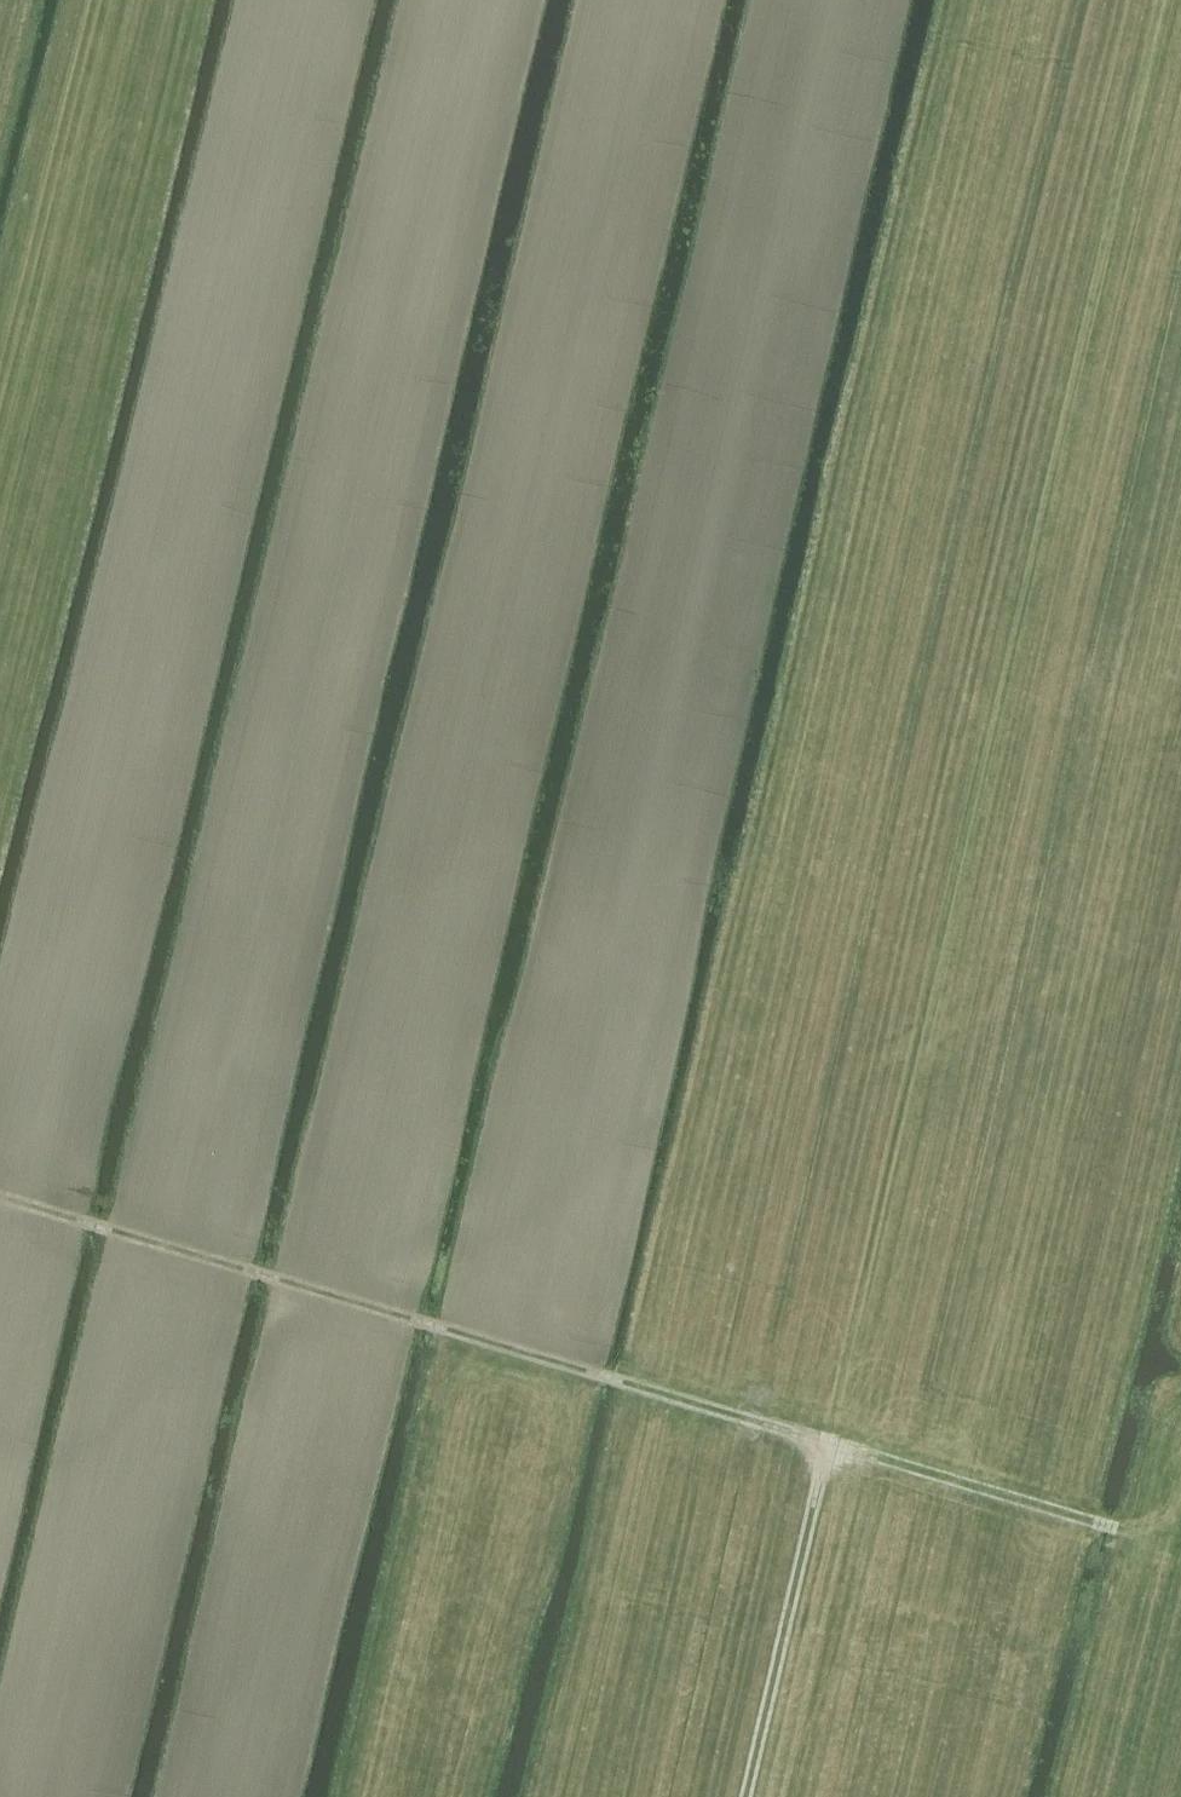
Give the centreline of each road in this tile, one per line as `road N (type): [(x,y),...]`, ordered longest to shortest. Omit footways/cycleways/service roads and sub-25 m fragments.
road 1 (track): [(827,1446),(0,1199)]
road 2 (track): [(746,1796),(827,1446),(1116,1526)]

